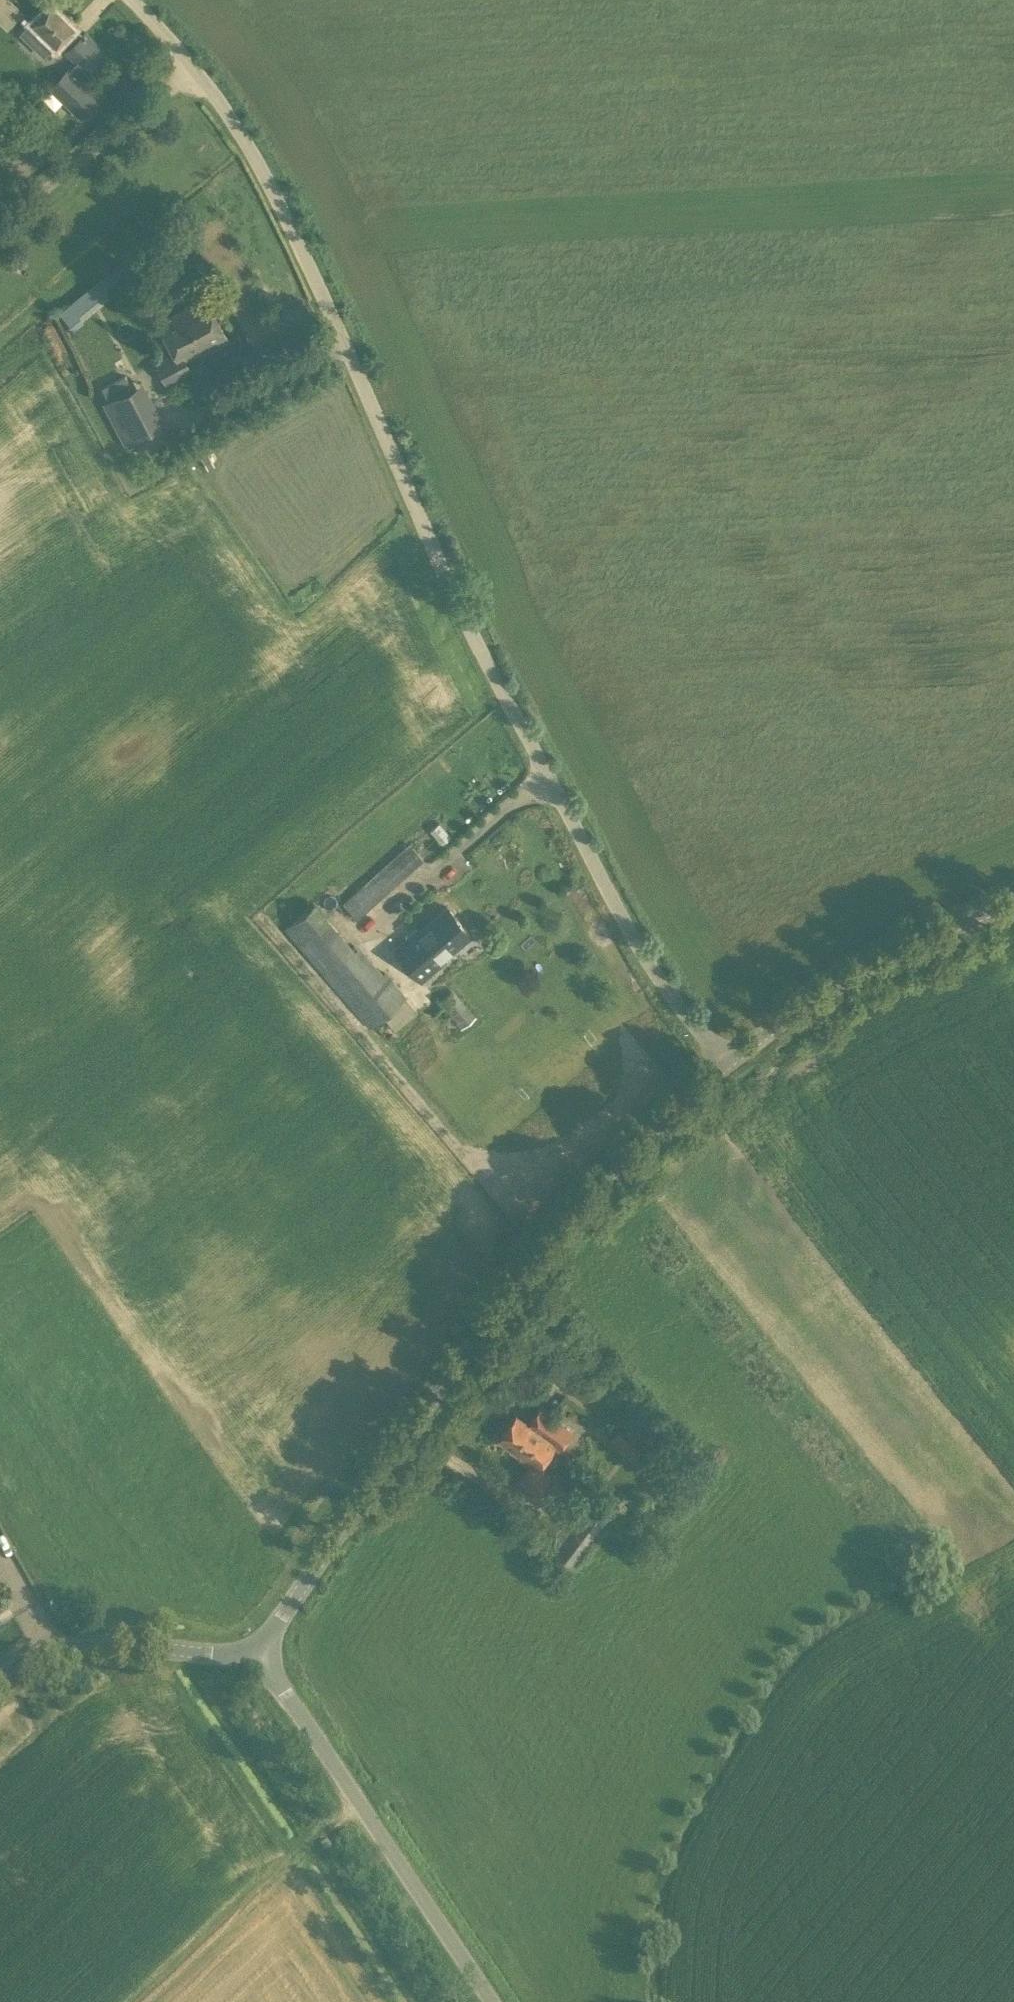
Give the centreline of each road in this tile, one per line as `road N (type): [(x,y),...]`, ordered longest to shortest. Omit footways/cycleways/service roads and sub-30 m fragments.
road 1 (unclassified): [(724,1064),(633,939),(462,616),(268,180),(207,86),(133,0)]
road 2 (unclassified): [(262,1655),(323,1555),(501,1305),(613,1170),(724,1064)]
road 3 (unclassified): [(489,2001),(262,1655)]
road 4 (unclassified): [(724,1064),(877,962),(1013,901)]
road 5 (unclassified): [(262,1655),(90,1643),(0,1675)]

